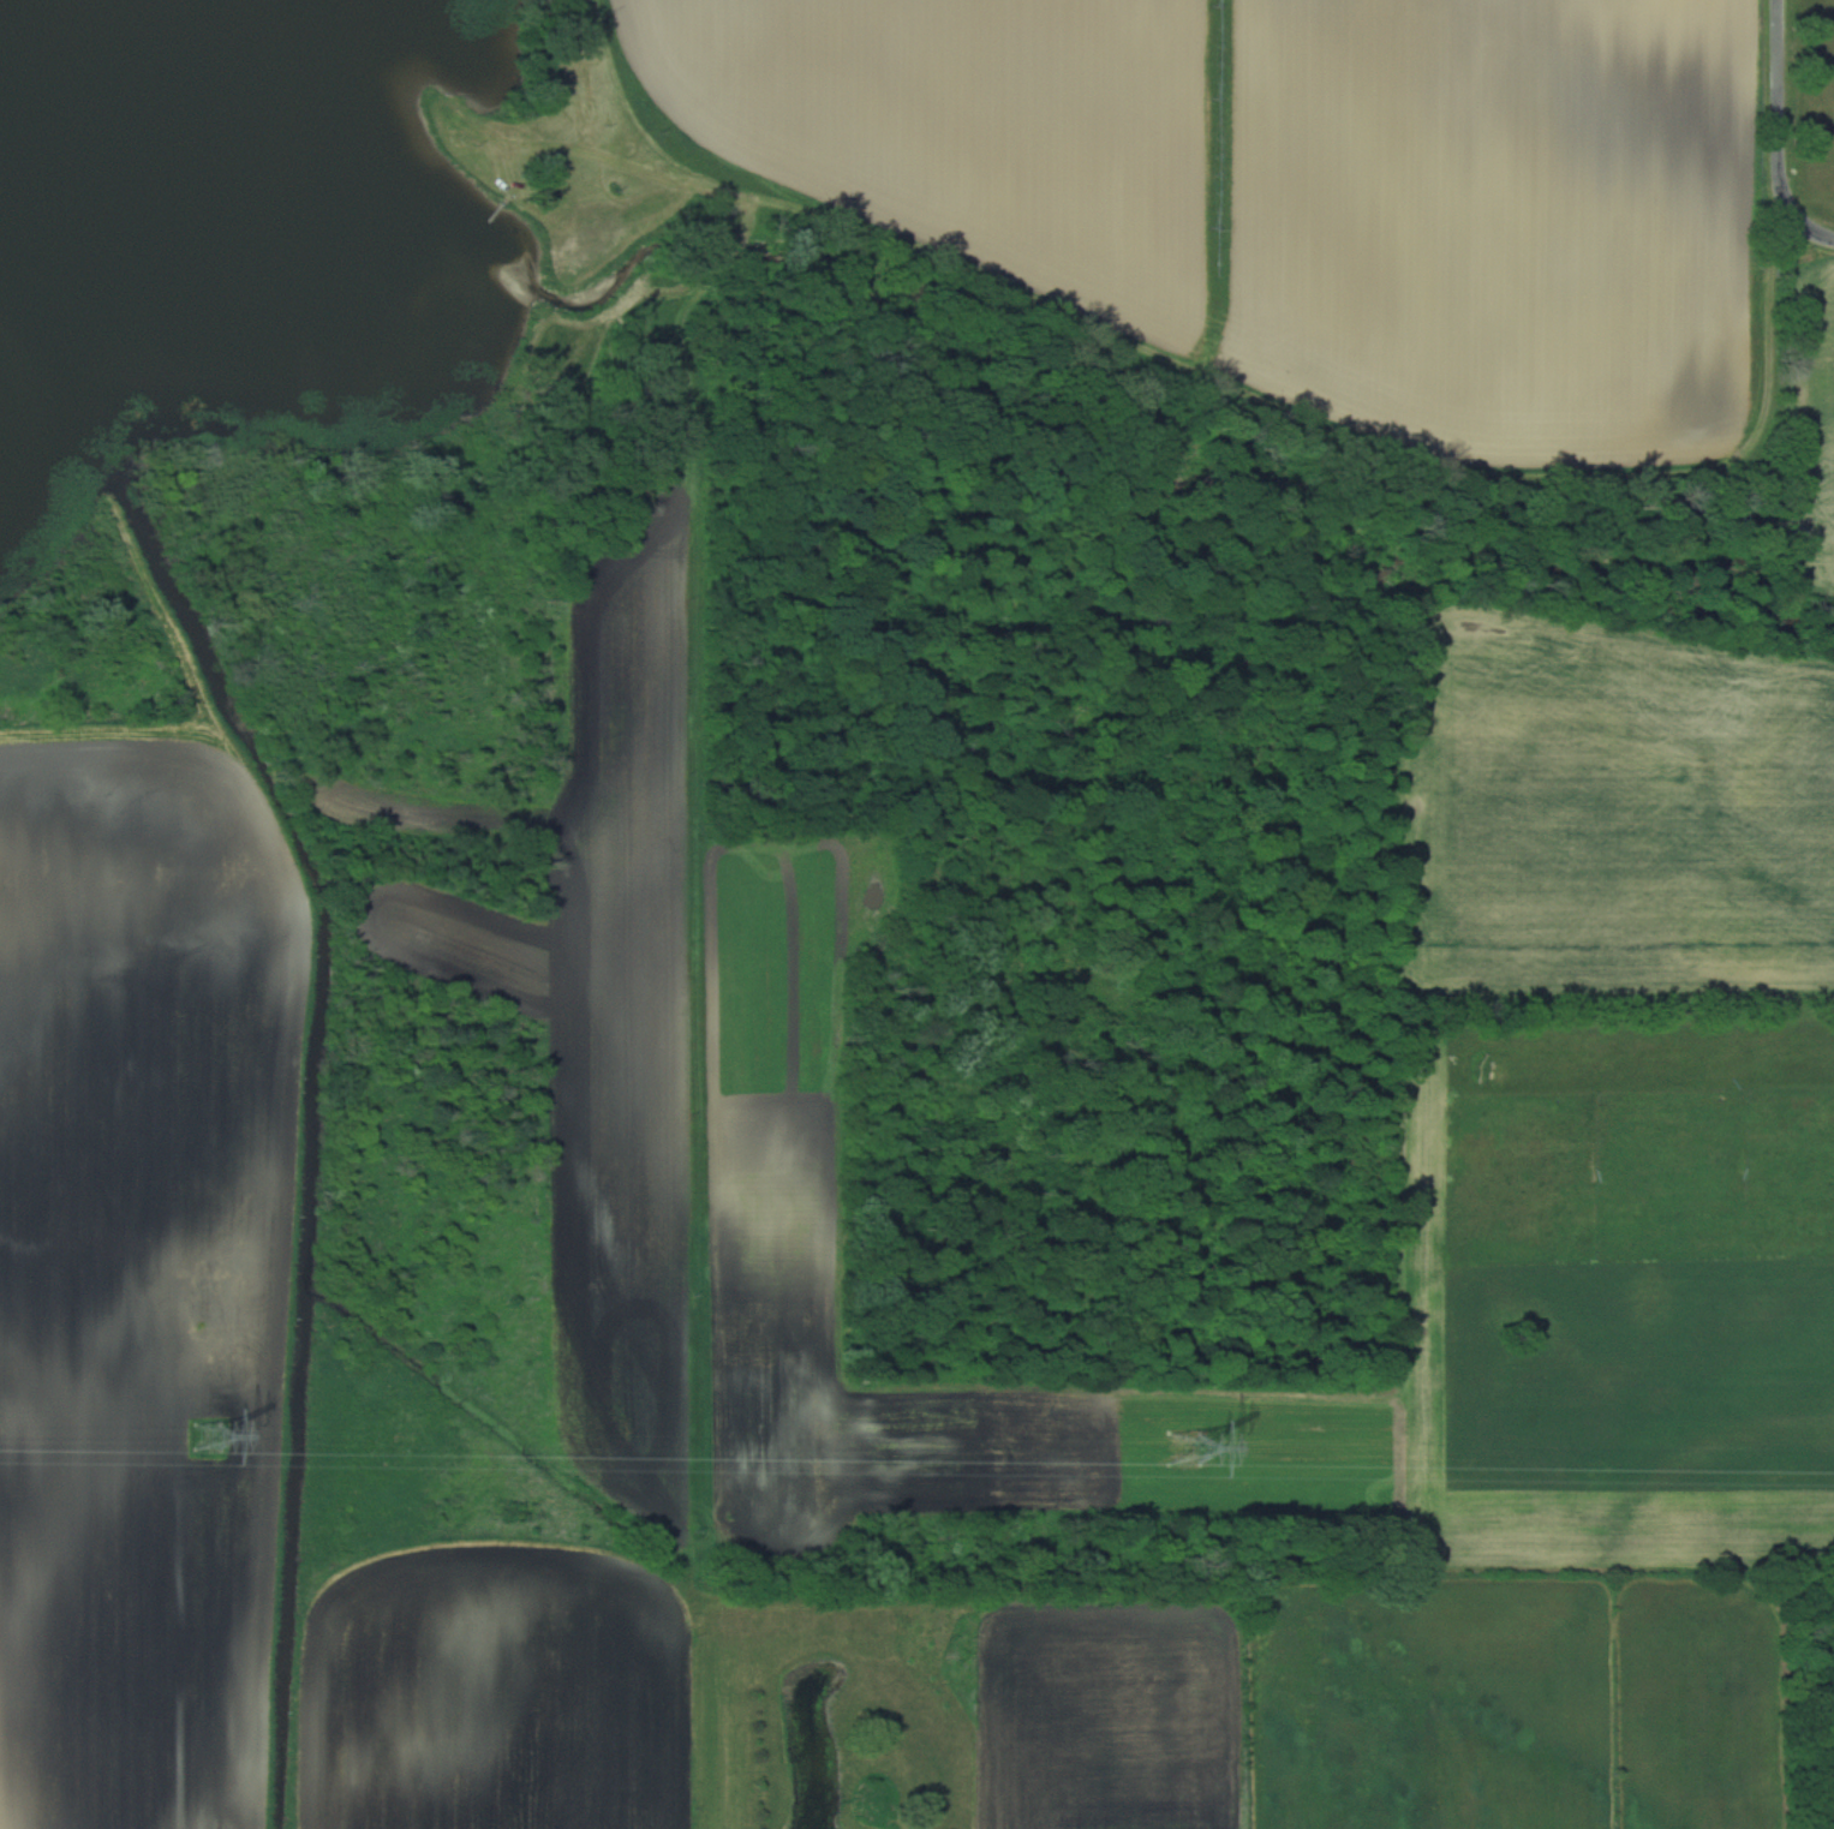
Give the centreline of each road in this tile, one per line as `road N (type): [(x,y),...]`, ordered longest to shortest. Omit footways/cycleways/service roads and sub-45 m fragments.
road 1 (residential): [(1786,192),(1779,167),(1781,0)]

